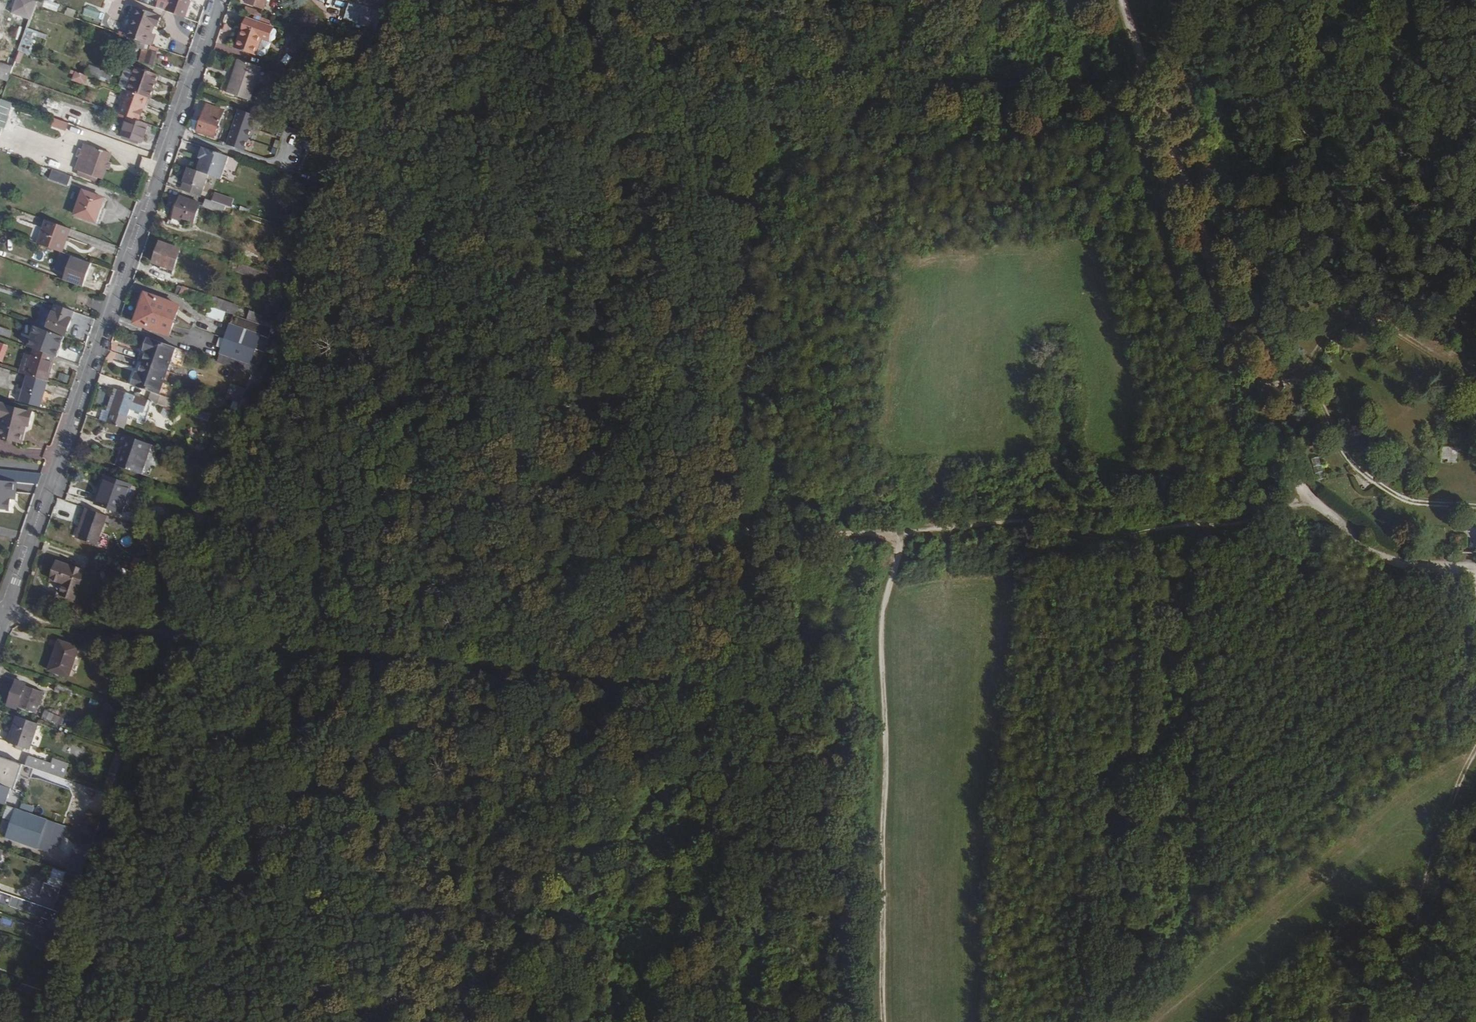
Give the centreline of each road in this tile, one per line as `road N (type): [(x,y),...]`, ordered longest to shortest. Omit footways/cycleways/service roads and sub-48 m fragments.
road 1 (track): [(795,89),(559,96),(504,110),(486,125),(443,228),(398,533),(349,662)]
road 2 (track): [(1140,60),(1226,297),(1317,505),(1384,557),(1475,571)]
road 3 (residential): [(6,617),(221,0)]
road 4 (track): [(235,643),(368,665),(510,658),(646,675),(715,667),(736,650),(746,625),(750,537)]
road 5 (track): [(884,1021),(882,620),(903,535)]
road 6 (track): [(750,537),(747,360),(766,160),(795,89)]
road 7 (track): [(903,535),(1021,521),(1115,538),(1248,524),(1317,505)]
road 8 (track): [(1140,60),(1110,85),(795,89)]
road 9 (track): [(1475,750),(1436,844),(1411,951),(1425,1021)]
road 10 (track): [(235,643),(6,617)]
road 11 (track): [(750,537),(903,535)]

